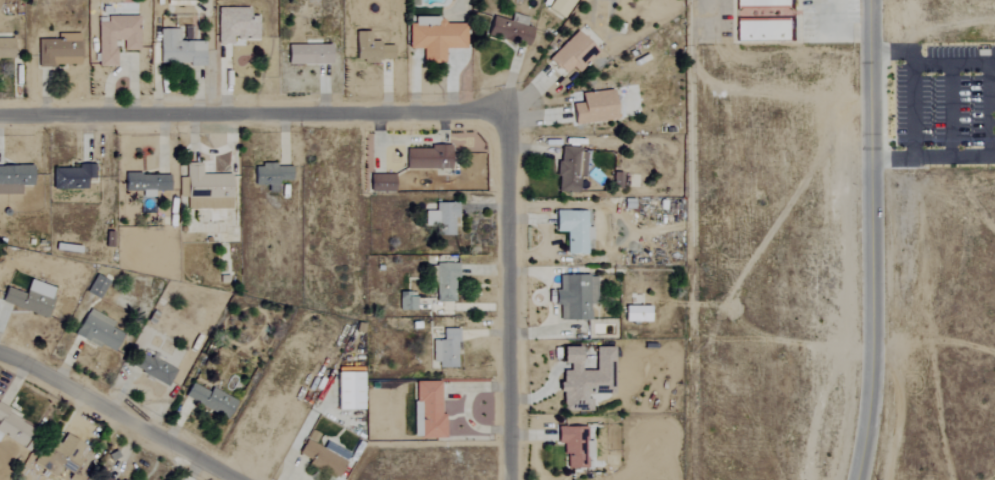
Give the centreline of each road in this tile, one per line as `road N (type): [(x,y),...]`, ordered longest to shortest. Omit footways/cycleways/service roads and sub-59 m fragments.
road 1 (residential): [(503,118),(490,111),(0,116)]
road 2 (tertiary): [(856,479),(874,353),(870,0)]
road 3 (residential): [(514,479),(503,118)]
road 4 (residential): [(240,479),(0,353)]

